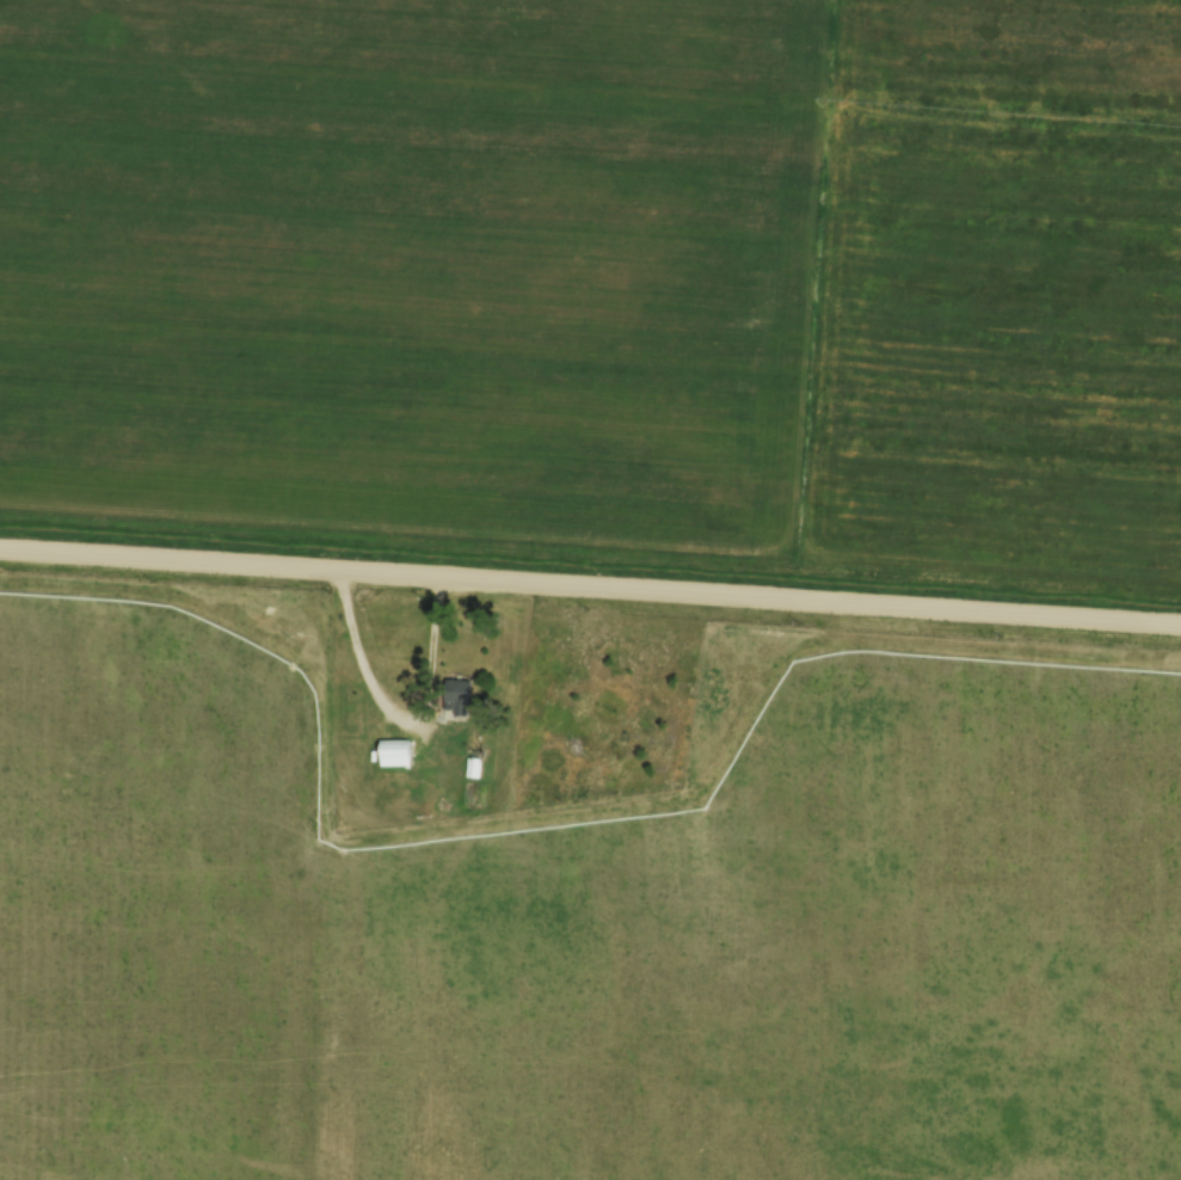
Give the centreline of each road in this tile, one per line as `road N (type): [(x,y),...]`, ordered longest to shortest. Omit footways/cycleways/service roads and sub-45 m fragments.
road 1 (residential): [(1180,625),(0,555)]

